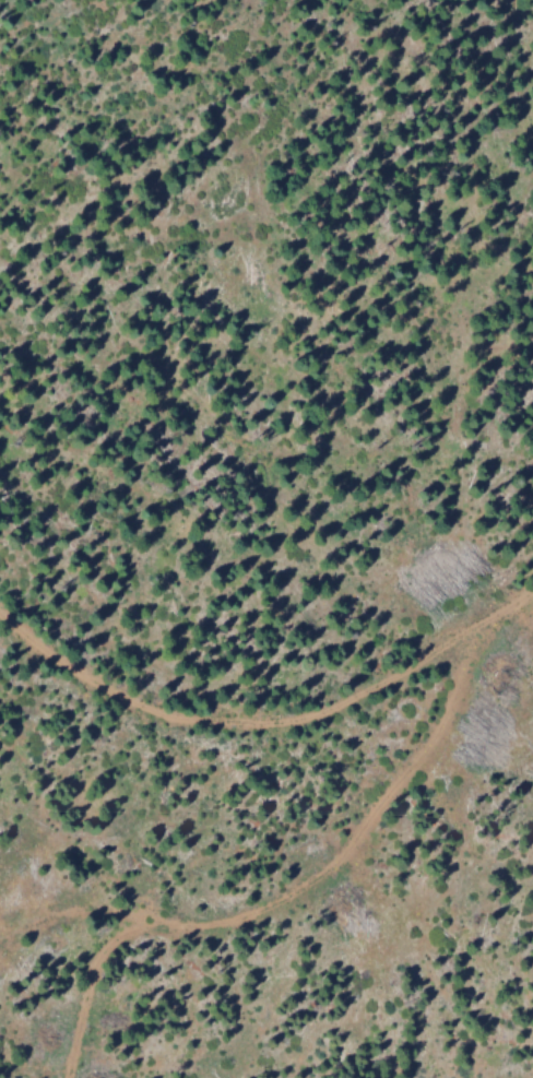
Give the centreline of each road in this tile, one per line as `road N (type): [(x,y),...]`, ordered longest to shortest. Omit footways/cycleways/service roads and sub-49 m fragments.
road 1 (track): [(0,615),(110,691),(183,722),(254,724),(331,709),(532,584)]

